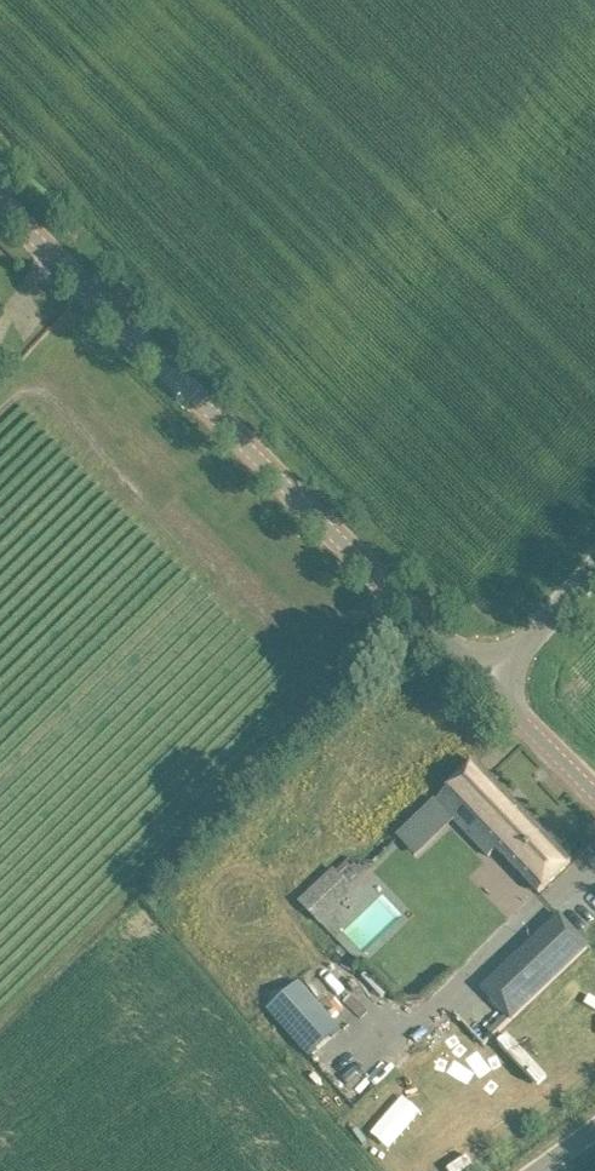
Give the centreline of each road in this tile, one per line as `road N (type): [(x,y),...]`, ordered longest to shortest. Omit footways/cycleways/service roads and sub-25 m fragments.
road 1 (unclassified): [(488,686),(0,202)]
road 2 (unclassified): [(488,686),(594,569)]
road 3 (unclassified): [(594,792),(488,686)]

